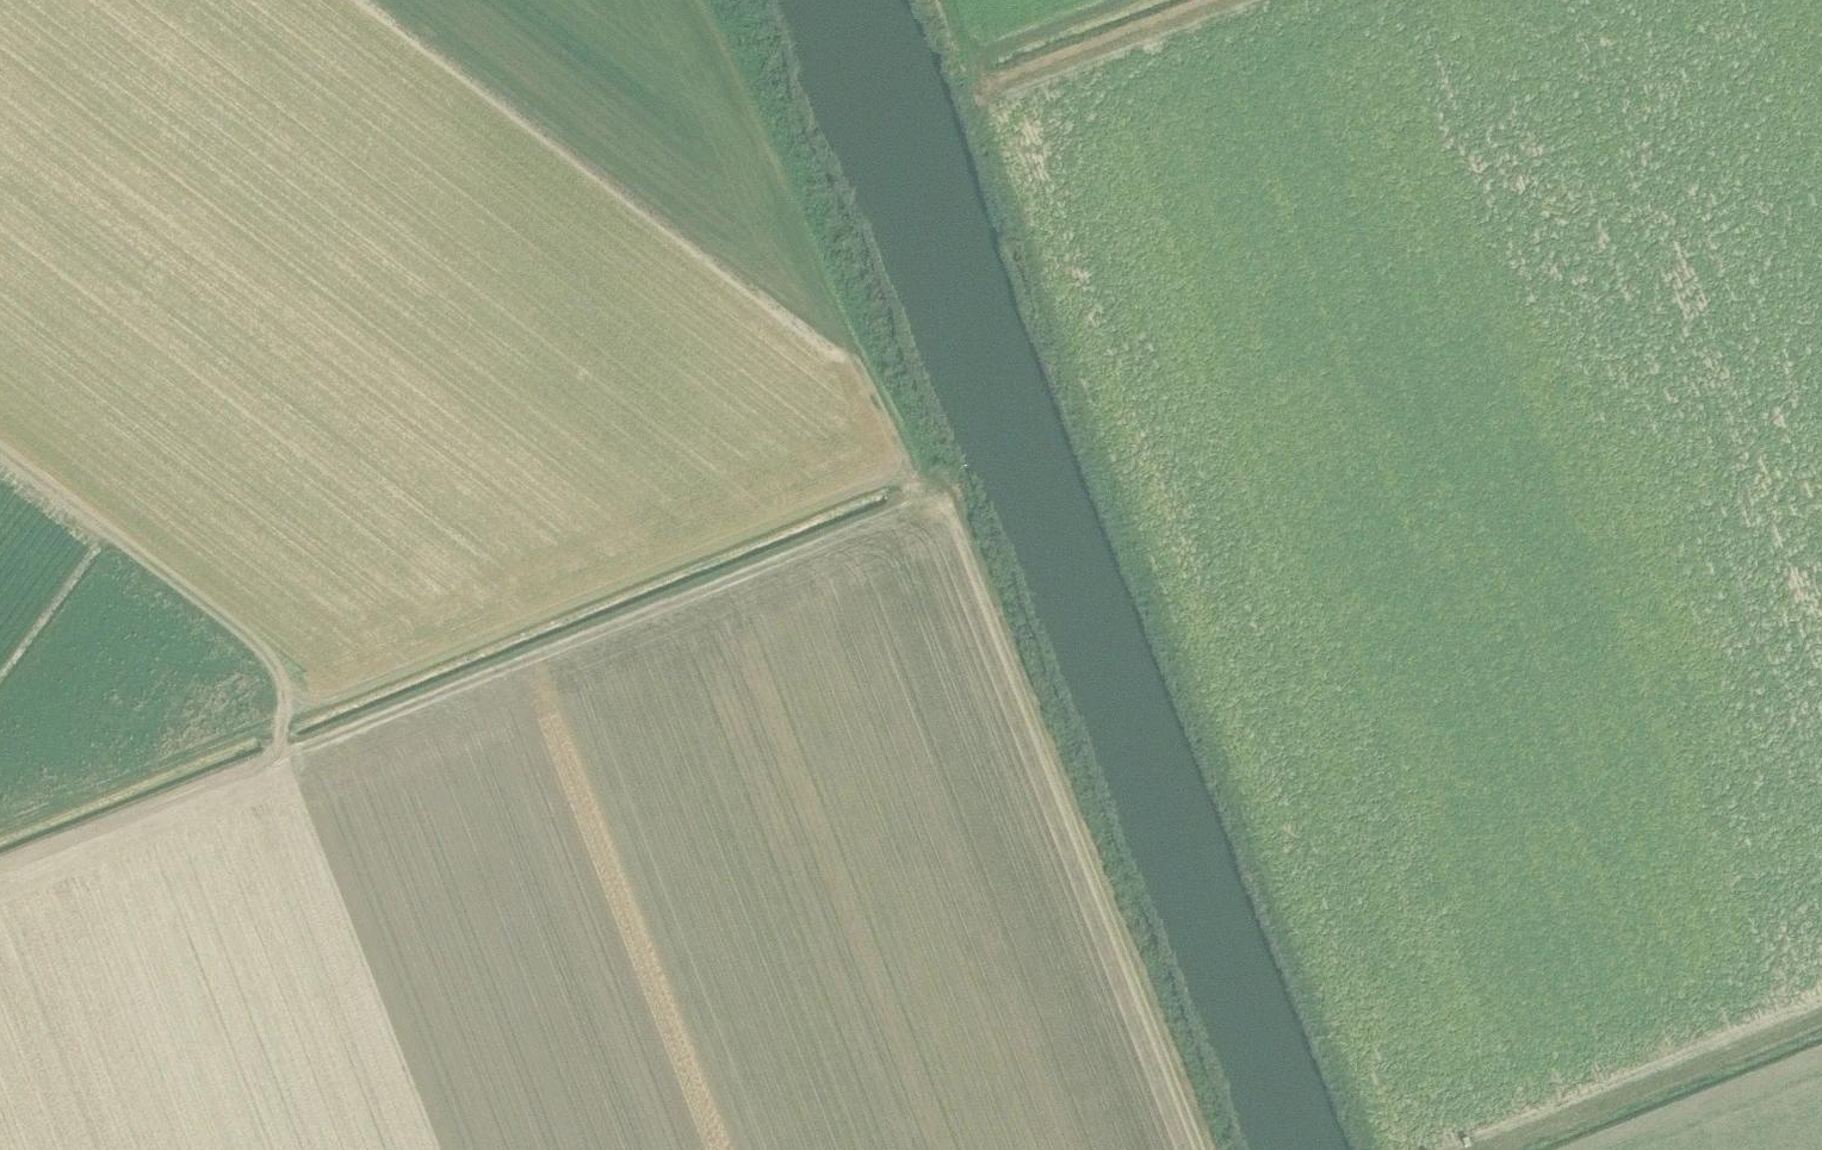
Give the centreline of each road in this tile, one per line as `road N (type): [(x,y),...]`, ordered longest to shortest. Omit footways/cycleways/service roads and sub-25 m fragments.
road 1 (track): [(926,505),(0,871)]
road 2 (track): [(282,761),(283,671),(0,451)]

